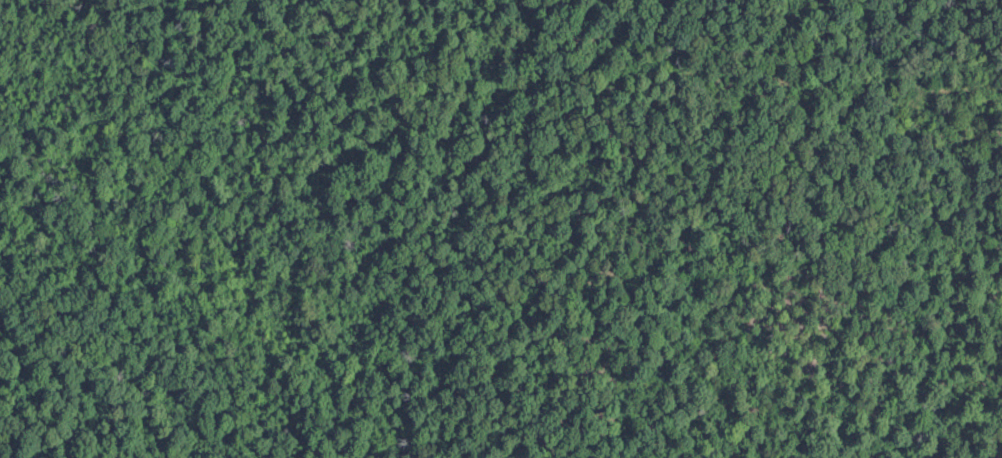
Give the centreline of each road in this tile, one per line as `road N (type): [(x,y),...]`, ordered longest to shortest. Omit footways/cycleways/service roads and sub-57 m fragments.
road 1 (residential): [(1001,107),(958,114),(898,70),(801,81),(739,60),(662,87),(640,113),(624,245),(603,282),(581,372),(542,457)]
road 2 (residential): [(327,457),(433,425),(514,424),(550,442)]
road 3 (residential): [(507,0),(557,32),(628,45),(689,72)]

